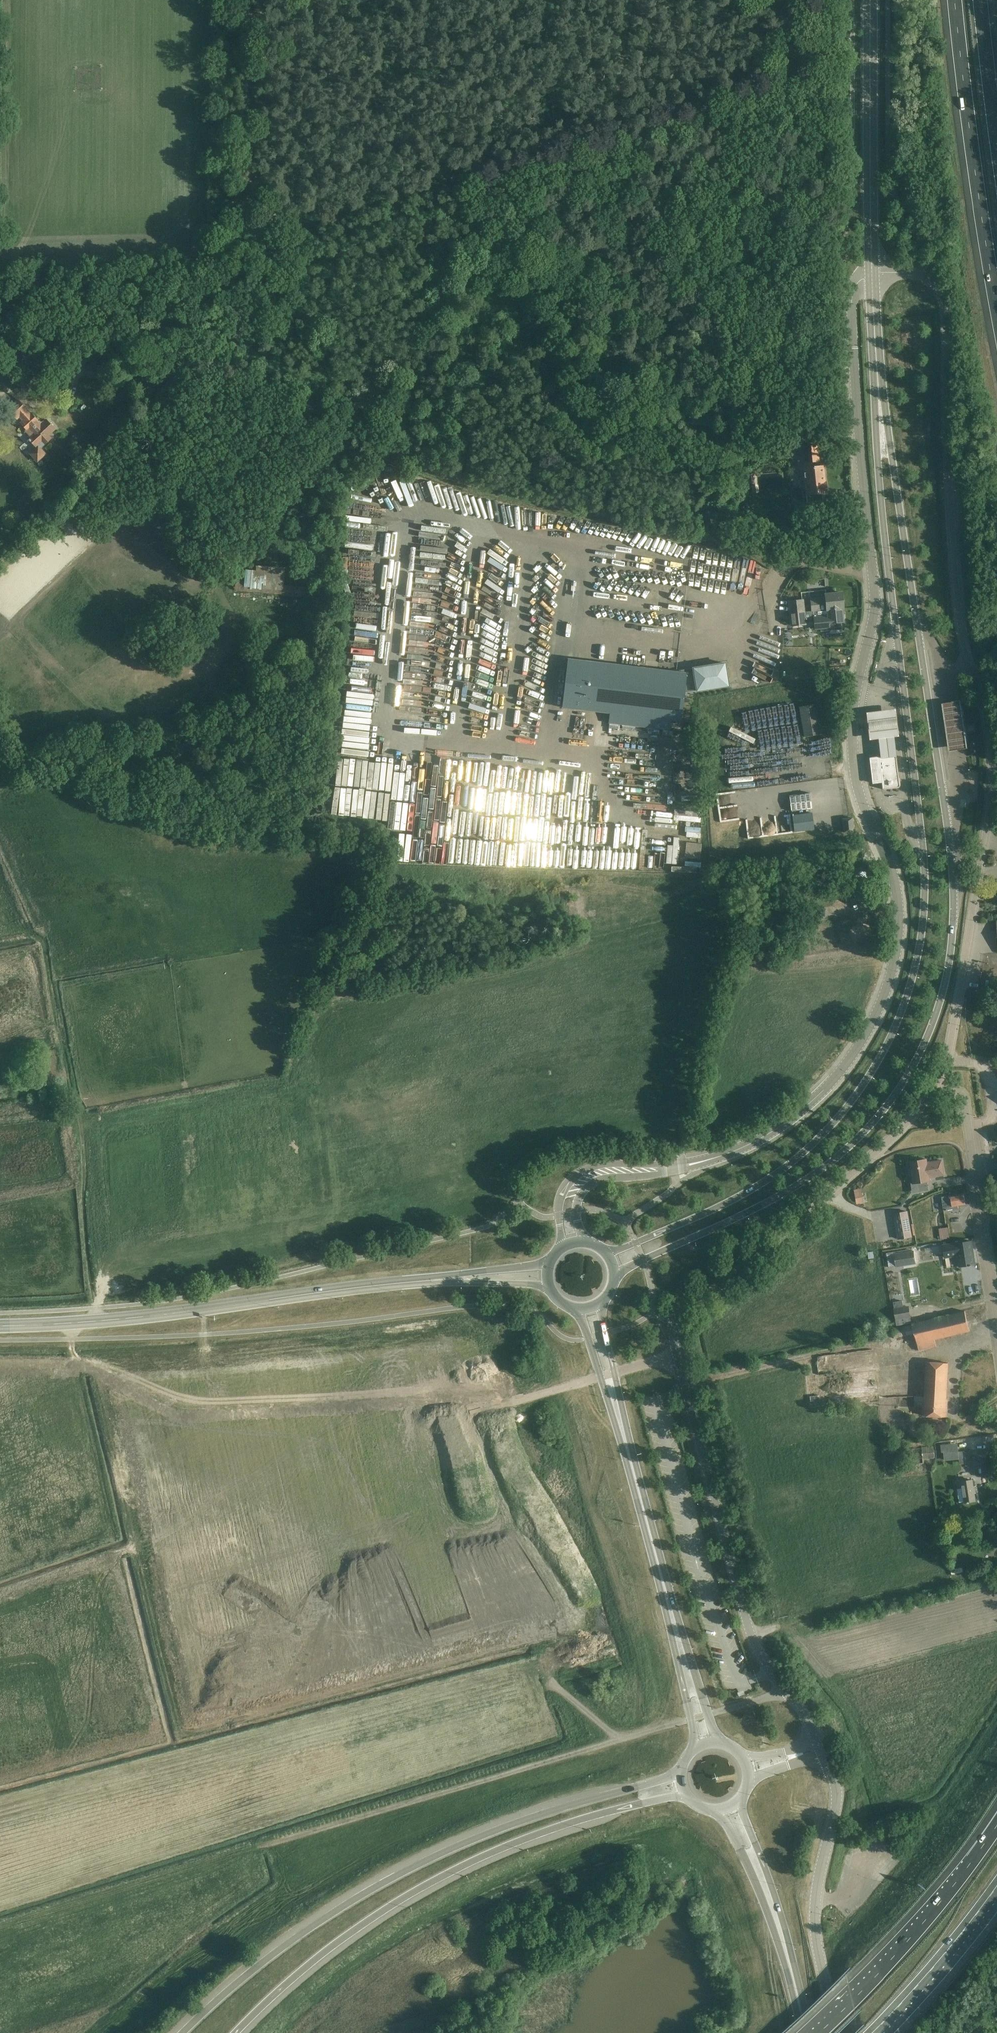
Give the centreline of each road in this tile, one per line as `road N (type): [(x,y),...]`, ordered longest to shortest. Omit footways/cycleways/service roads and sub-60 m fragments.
road 1 (primary): [(616,1271),(739,1217),(845,1152),(904,1083),(943,996),(952,912),(947,823),(880,406)]
road 2 (primary): [(880,406),(878,458),(925,894),(902,1005),(879,1065),(849,1108),(778,1174),(637,1243),(606,1250)]
road 3 (unclassified): [(872,574),(493,499),(243,377),(0,304)]
road 4 (unclassified): [(873,274),(916,274),(943,292),(956,594),(990,746),(959,1007),(934,1086)]
road 5 (unclassified): [(582,1181),(611,1170),(702,1162),(767,1135),(806,1107),(870,1027),(900,936),(895,882),(863,803),(852,745),(876,609),(872,574)]
road 6 (motorway): [(681,1772),(448,1851),(298,1938),(184,2032)]
road 7 (motorway): [(238,2032),(315,1962),(455,1873),(529,1840),(686,1794)]
road 8 (track): [(0,867),(29,936),(43,934),(95,1322)]
road 9 (primary): [(0,1327),(439,1280)]
road 10 (unclassified): [(822,1748),(751,1635),(675,1354)]
road 11 (unclassified): [(675,1354),(681,1311),(810,1212),(900,1132),(934,1086)]
road 12 (unclassified): [(872,574),(853,314),(854,292),(873,274)]
road 13 (motorway): [(955,0),(996,306)]
road 14 (unclassified): [(822,1748),(837,1799),(815,1921),(837,2032)]
road 15 (primary): [(684,1659),(612,1394)]
road 16 (primary): [(873,274),(870,0)]
road 17 (motorway): [(996,1826),(883,1970),(820,2032)]
road 18 (primary): [(812,2032),(741,1798)]
road 19 (unclassified): [(996,1302),(969,1103),(934,1086)]
road 20 (primary): [(717,1809),(766,1909),(802,2032)]
road 21 (motorway): [(872,2032),(996,1887)]
road 22 (motorway): [(996,142),(980,0)]
road 23 (primary): [(880,406),(873,274)]

